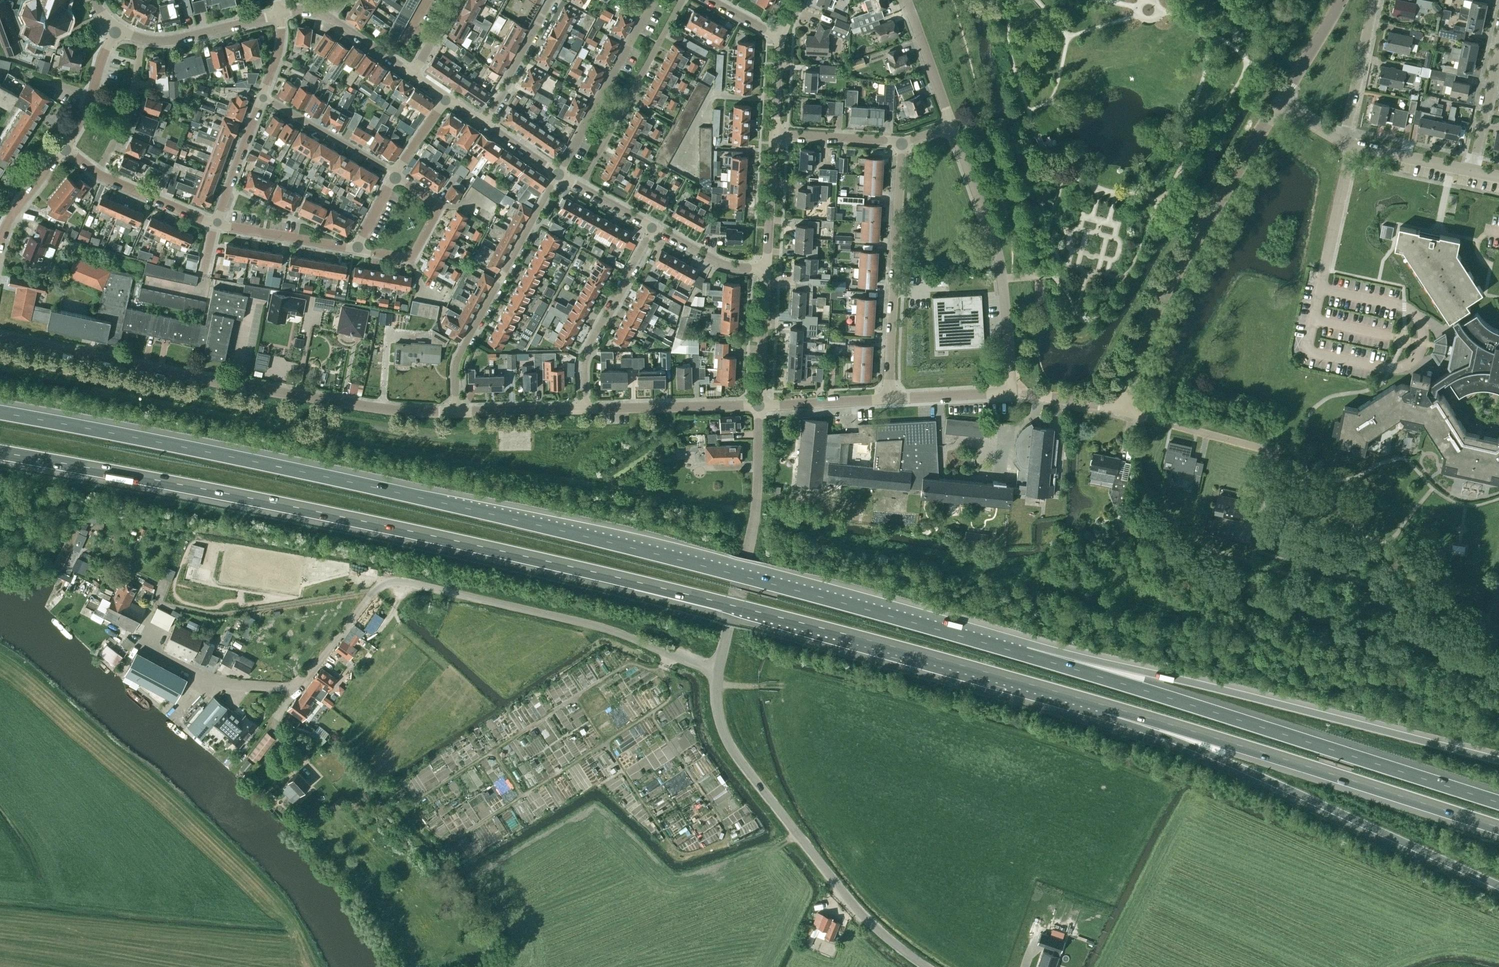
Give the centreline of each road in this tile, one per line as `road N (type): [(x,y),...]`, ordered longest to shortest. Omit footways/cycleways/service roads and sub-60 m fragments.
road 1 (motorway): [(0,455),(714,600),(1105,706)]
road 2 (motorway): [(1025,655),(762,580),(447,504),(0,413)]
road 3 (motorway): [(1498,803),(1025,655)]
road 4 (motorway): [(1498,759),(1061,653),(1025,655)]
road 5 (unclassified): [(716,672),(602,627),(398,582),(371,593),(291,686)]
road 6 (residential): [(456,410),(338,403),(0,337)]
road 7 (motorway): [(1105,706),(1498,887)]
road 8 (motorway): [(1105,706),(1498,827)]
road 9 (unclassified): [(926,966),(850,901),(732,749),(719,721),(716,672)]
road 10 (unclassified): [(1122,411),(1136,347),(1171,277),(1279,102)]
road 11 (residential): [(1012,392),(1000,266),(951,125)]
road 12 (unclassified): [(716,672),(756,502),(759,406)]
road 13 (residential): [(456,410),(460,348),(559,175)]
road 14 (residential): [(889,399),(901,141)]
road 15 (residential): [(580,190),(682,0)]
road 16 (residential): [(651,227),(587,351),(585,409)]
road 17 (residential): [(650,0),(559,175)]
road 18 (residential): [(759,406),(585,409)]
road 19 (residential): [(358,250),(411,259),(441,204),(395,173)]
road 20 (residential): [(1122,411),(1277,452)]
road 21 (unclassified): [(291,686),(198,678),(142,647)]
road 22 (residential): [(395,173),(263,97)]
road 23 (residential): [(1348,145),(1376,0)]
road 24 (residential): [(358,250),(216,225)]
road 25 (residential): [(97,174),(127,112),(142,40)]
road 26 (residential): [(279,14),(172,42),(142,40)]
road 27 (residential): [(485,123),(552,0)]
road 28 (unclassified): [(759,406),(766,268)]
road 29 (residential): [(216,225),(263,97)]
road 30 (unclassified): [(766,268),(774,133)]
road 31 (residential): [(951,125),(906,0)]
road 32 (residential): [(1473,171),(1498,42)]
road 33 (unclassified): [(759,406),(889,399)]
road 34 (residential): [(65,150),(88,111),(115,31)]
road 35 (residential): [(216,225),(97,174)]
road 36 (residential): [(585,409),(456,410)]
road 37 (unclassified): [(1473,171),(1348,145)]
road 38 (residential): [(774,133),(901,141)]
road 39 (residential): [(766,268),(725,266),(651,227)]
road 40 (unclassified): [(889,399),(1012,392)]
road 41 (unclassified): [(1279,102),(1342,0)]

